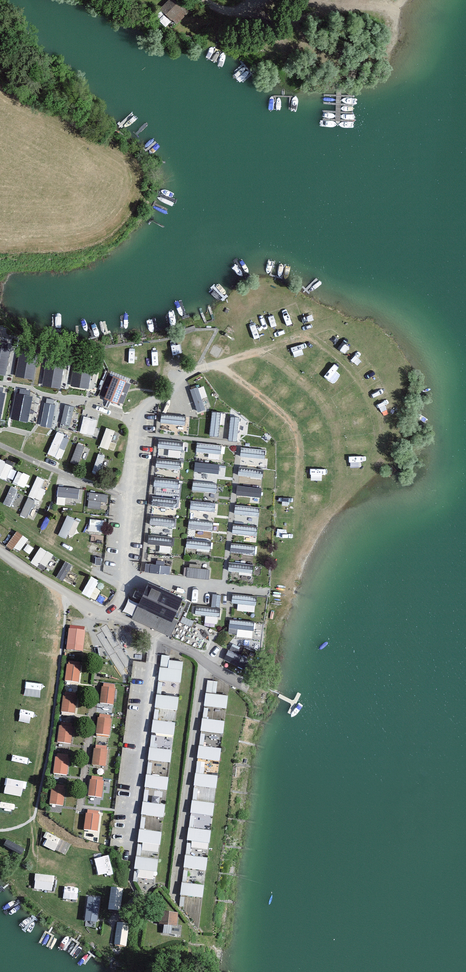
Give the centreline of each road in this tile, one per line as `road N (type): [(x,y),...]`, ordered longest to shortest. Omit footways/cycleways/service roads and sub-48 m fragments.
road 1 (track): [(205,366),(309,337),(336,354),(368,394),(381,445),(298,546)]
road 2 (residential): [(245,685),(66,596),(0,550)]
road 3 (track): [(216,363),(293,425),(301,463),(298,546)]
road 4 (track): [(260,351),(327,412),(337,440),(339,499)]
road 5 (track): [(122,586),(0,511)]

